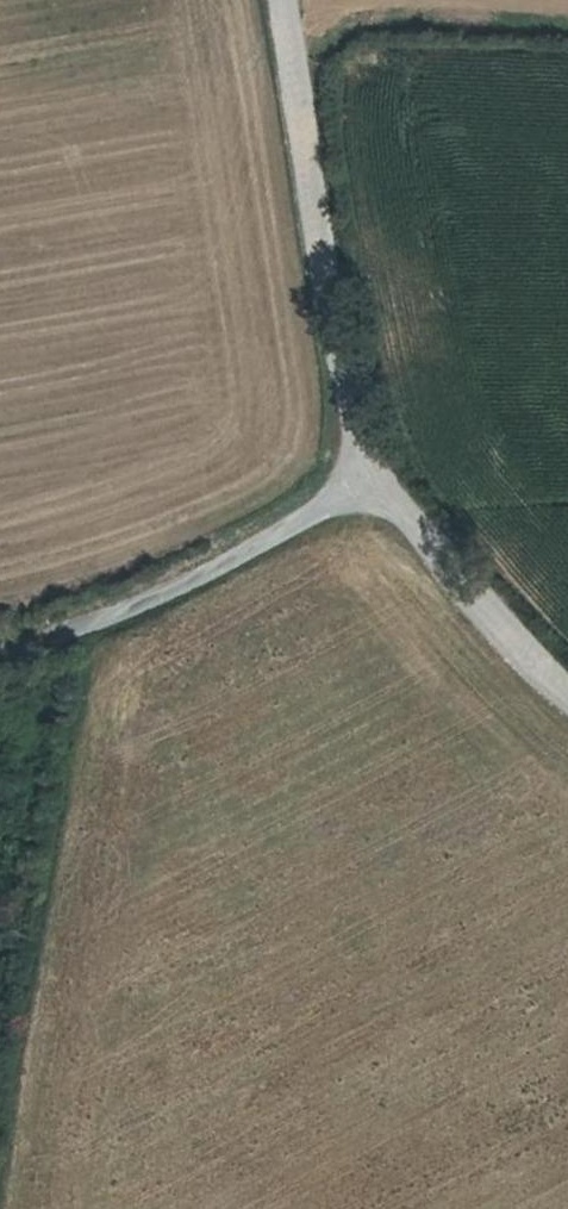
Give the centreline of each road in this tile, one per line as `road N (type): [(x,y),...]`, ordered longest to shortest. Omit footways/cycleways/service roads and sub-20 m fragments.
road 1 (track): [(276,0),(359,467)]
road 2 (track): [(359,467),(325,511),(156,594),(0,654)]
road 3 (track): [(359,467),(567,686)]

